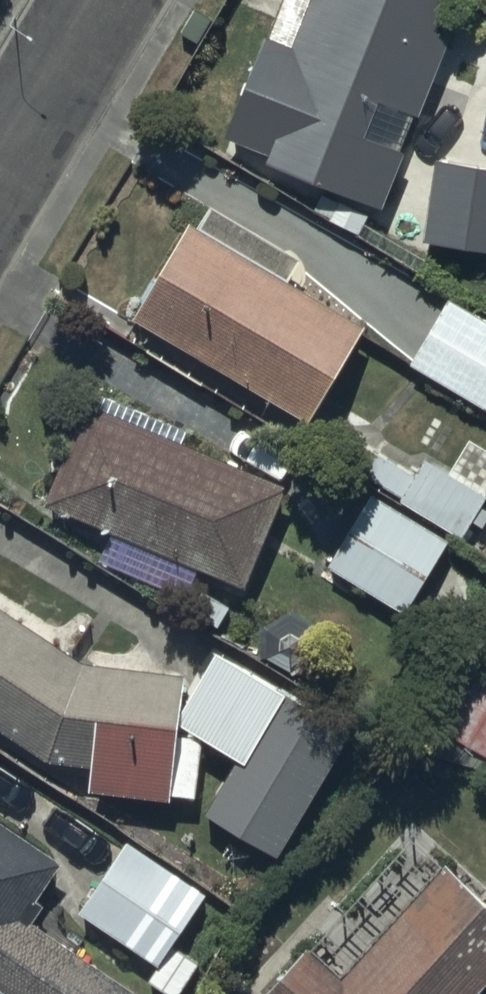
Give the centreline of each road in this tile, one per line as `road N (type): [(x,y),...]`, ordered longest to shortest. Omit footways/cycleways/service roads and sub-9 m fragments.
road 1 (residential): [(100,0),(0,173)]

